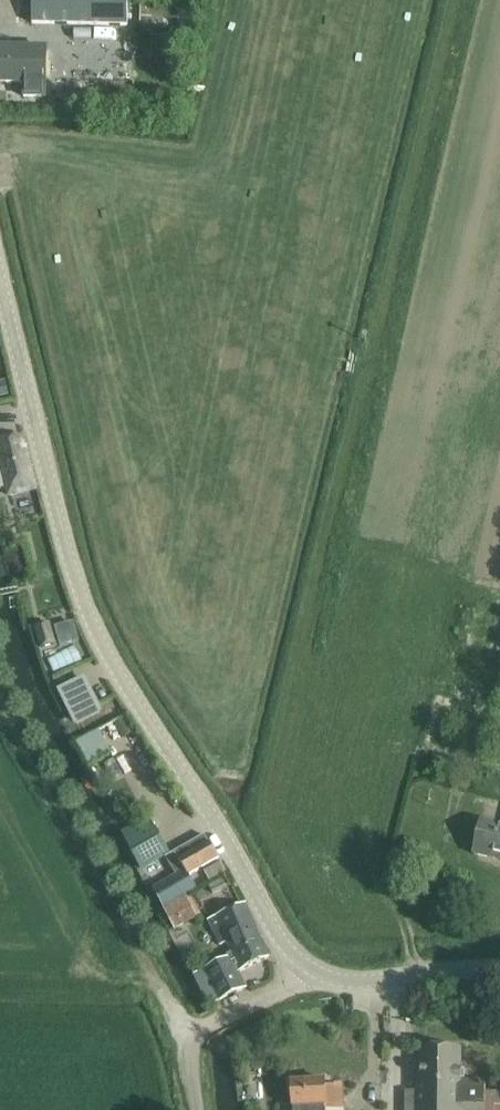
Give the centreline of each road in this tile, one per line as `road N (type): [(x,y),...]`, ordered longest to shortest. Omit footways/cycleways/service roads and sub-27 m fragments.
road 1 (residential): [(307,973),(85,609),(0,214)]
road 2 (residential): [(200,1109),(197,1060),(214,1027),(307,973)]
road 3 (residential): [(499,968),(361,980),(307,973)]

